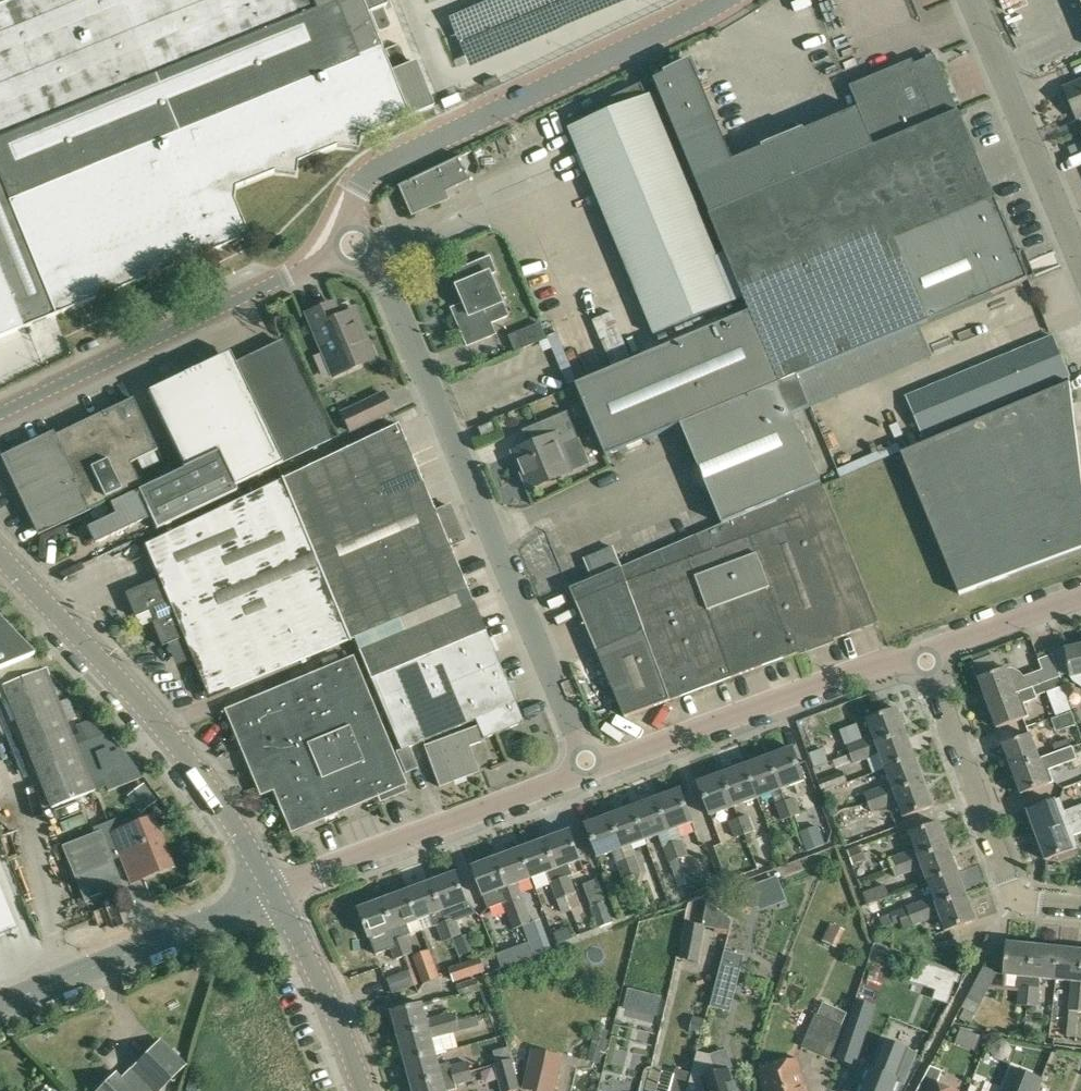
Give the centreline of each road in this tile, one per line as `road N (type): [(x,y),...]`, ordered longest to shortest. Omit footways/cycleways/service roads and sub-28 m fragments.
road 1 (unclassified): [(353,247),(379,267),(395,302),(590,771)]
road 2 (unclassified): [(734,0),(388,162),(361,194),(353,247)]
road 3 (tertiary): [(274,896),(220,801),(133,697),(0,564)]
road 4 (unclassified): [(0,412),(353,247)]
road 5 (residential): [(590,771),(927,653)]
road 6 (residential): [(274,896),(590,771)]
road 7 (residential): [(1080,910),(1017,901),(927,653)]
road 8 (unclassified): [(0,1008),(274,896)]
road 9 (unclassified): [(1080,264),(970,0)]
road 10 (tertiary): [(364,1090),(274,896)]
road 11 (residential): [(927,653),(1080,597)]

